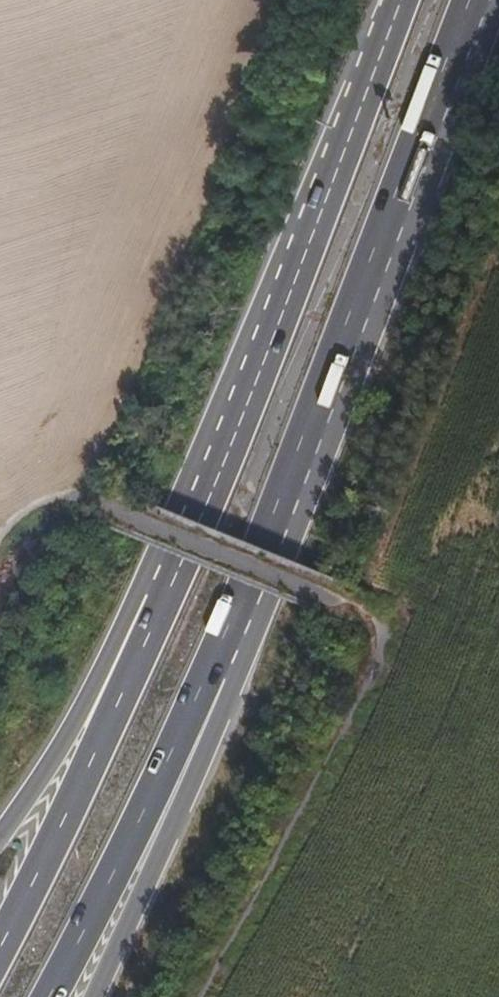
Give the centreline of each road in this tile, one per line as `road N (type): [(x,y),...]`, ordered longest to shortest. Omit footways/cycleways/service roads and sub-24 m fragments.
road 1 (trunk): [(227,652),(478,0)]
road 2 (trunk): [(397,0),(163,589)]
road 3 (trunk): [(163,589),(147,648),(0,949)]
road 4 (trunk): [(50,996),(227,652)]
road 5 (trunk): [(97,996),(230,695),(227,652)]
road 6 (trunk): [(163,589),(135,606),(0,833)]

